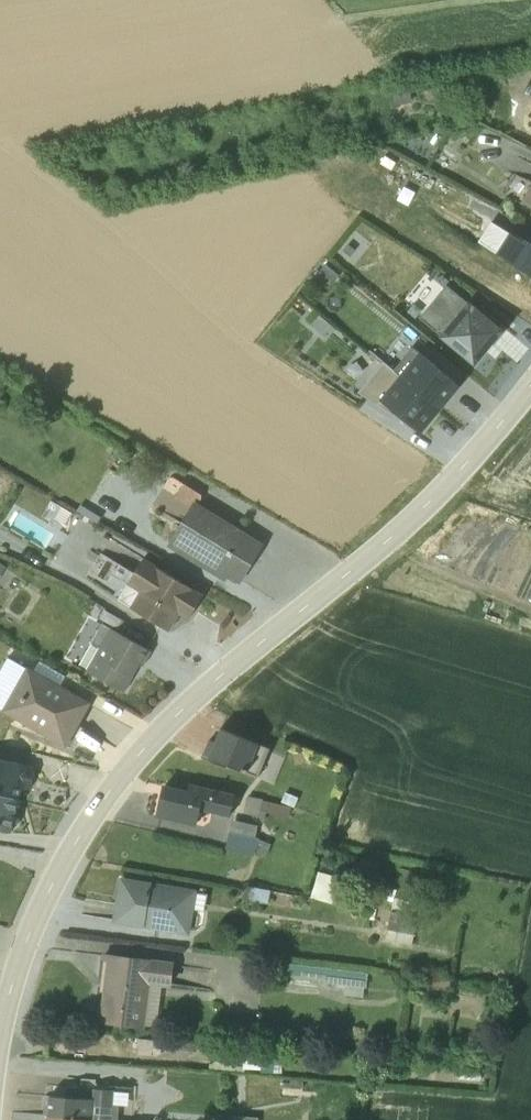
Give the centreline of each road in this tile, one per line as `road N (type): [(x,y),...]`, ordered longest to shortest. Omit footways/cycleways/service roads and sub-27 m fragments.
road 1 (residential): [(0,1057),(14,987),(90,822),(199,696),(380,548),(476,456),(530,385)]

